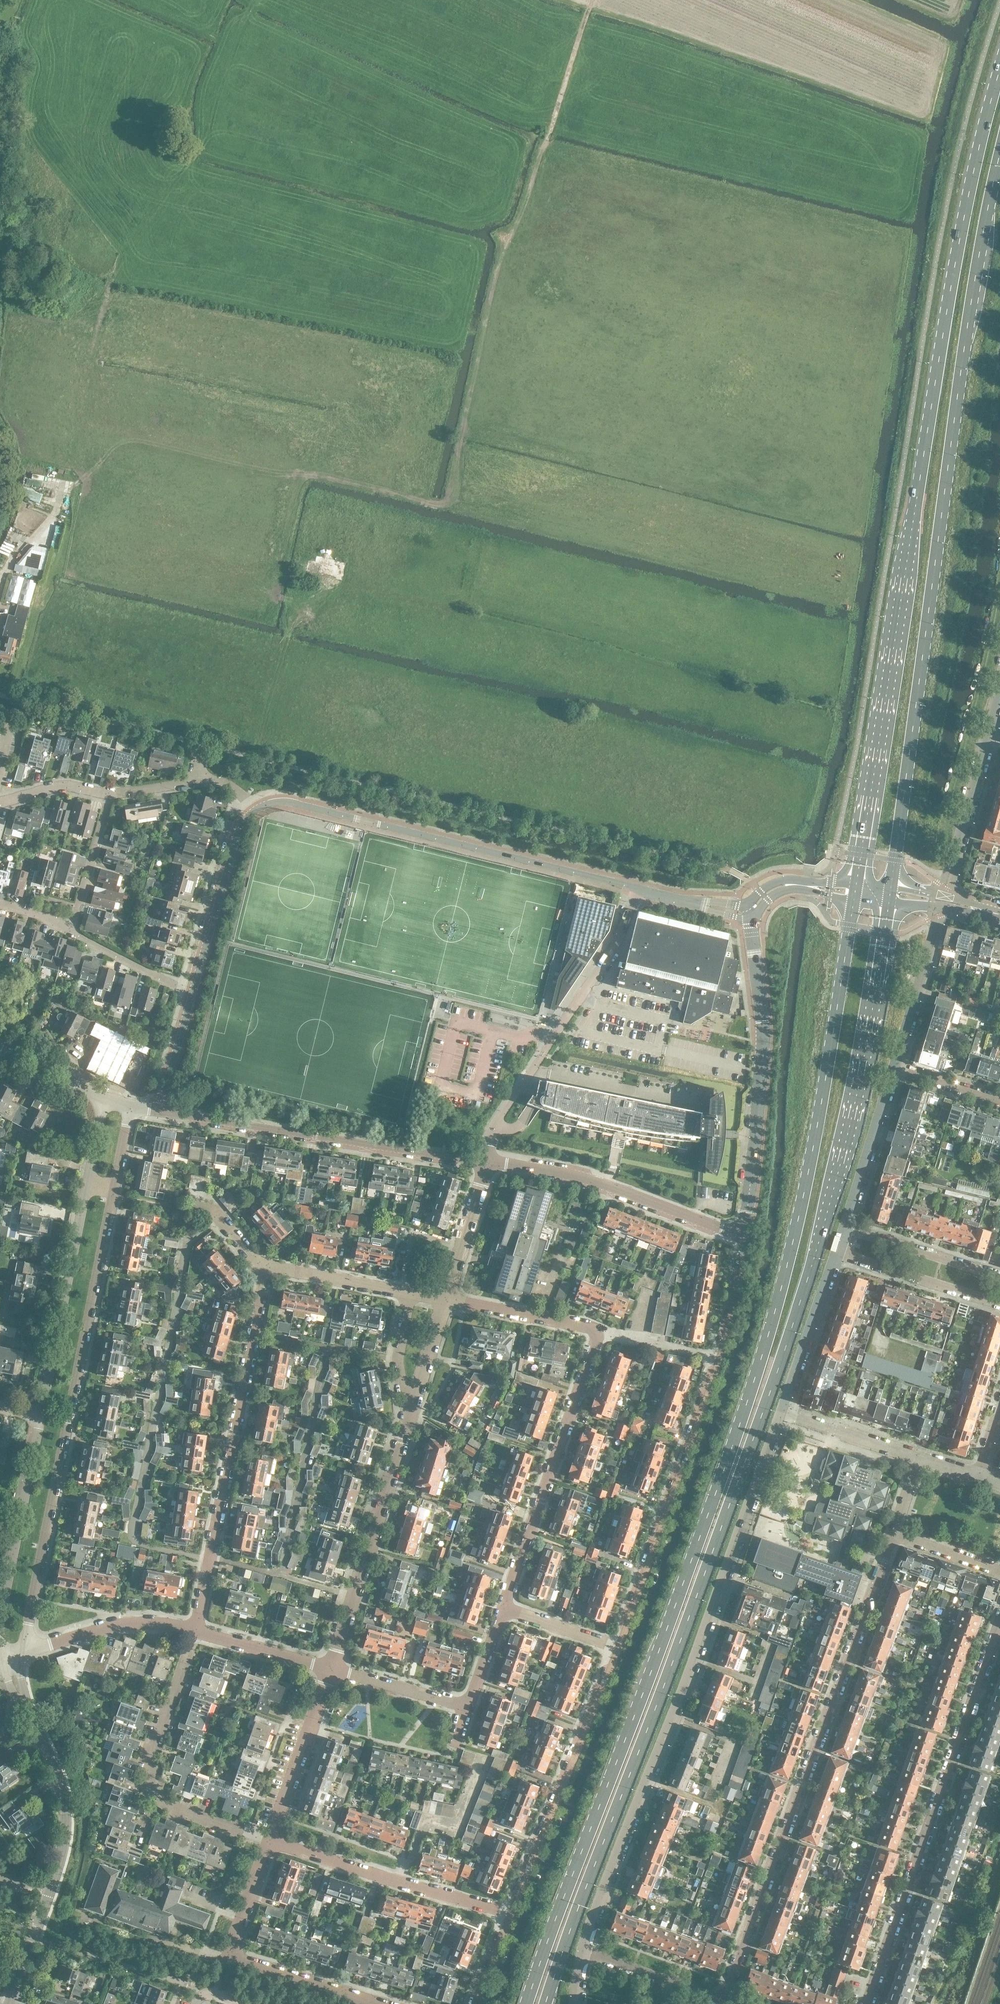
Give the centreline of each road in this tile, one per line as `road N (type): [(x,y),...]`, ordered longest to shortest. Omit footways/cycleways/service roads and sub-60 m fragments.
road 1 (primary): [(545,2003),(808,1278),(865,1058),(890,893)]
road 2 (primary): [(853,892),(797,1221),(757,1368),(526,2003)]
road 3 (track): [(79,419),(270,476),(309,474),(444,504),(501,240),(516,227),(591,0)]
road 4 (primary): [(999,62),(954,255),(853,892)]
road 5 (primary): [(890,893),(960,371),(999,151)]
road 6 (tertiary): [(586,1948),(786,1412)]
road 7 (track): [(58,516),(106,299),(129,246),(191,162),(259,0)]
road 8 (tertiary): [(751,907),(290,801),(253,805)]
road 9 (residential): [(724,2001),(889,1534)]
road 10 (residential): [(866,2003),(999,1621)]
road 11 (residential): [(197,1627),(264,1268)]
road 12 (tertiary): [(159,1109),(486,1161)]
road 13 (tertiary): [(746,1235),(762,1035),(751,907)]
road 14 (residential): [(617,1639),(709,1357)]
road 15 (residential): [(512,1913),(617,1639)]
road 16 (residential): [(507,1602),(595,1335)]
road 17 (tertiary): [(486,1161),(579,1175),(746,1235)]
road 18 (residential): [(330,1668),(411,1412)]
road 19 (unclassified): [(512,1913),(271,1841)]
road 20 (residential): [(41,1414),(1,1653)]
road 21 (residential): [(202,780),(198,743),(0,695)]
road 22 (residential): [(23,1649),(69,1419)]
road 23 (residential): [(83,1186),(41,1414)]
road 24 (residential): [(69,1419),(113,1192)]
road 25 (track): [(353,0),(538,69),(569,68)]
road 26 (tertiary): [(944,901),(999,707)]
road 27 (tertiary): [(253,805),(242,814),(191,993)]
road 28 (residential): [(238,1930),(229,1958),(380,2003)]
road 29 (unclassified): [(541,1056),(619,938),(635,896)]
road 30 (unclassified): [(271,1841),(330,1668)]
road 31 (residential): [(51,1891),(65,1812),(29,1716)]
road 32 (unclassified): [(23,1649),(138,1620),(197,1627)]
road 33 (unclassified): [(155,1795),(152,1740),(197,1627)]
road 34 (tertiary): [(897,1067),(944,901)]
road 35 (residential): [(840,1255),(999,1304)]
road 36 (tertiary): [(849,1226),(897,1067)]
road 37 (tertiary): [(786,1412),(840,1255)]
road 38 (residential): [(999,1276),(849,1226)]
road 39 (residential): [(595,1335),(447,1298)]
road 40 (residential): [(264,1268),(405,1292)]
road 41 (track): [(293,619),(256,757)]
road 42 (unclassified): [(468,1704),(330,1668)]
road 43 (residential): [(447,1298),(486,1161)]
road 44 (residential): [(72,931),(109,796)]
road 45 (unclassified): [(330,1668),(197,1627)]
road 46 (residential): [(915,1455),(786,1412)]
road 47 (residential): [(191,993),(72,931)]
road 48 (residential): [(709,1357),(746,1235)]
road 49 (unclassified): [(271,1841),(155,1795)]
road 50 (residential): [(411,1412),(397,1359),(405,1292)]
road 51 (tertiary): [(191,993),(159,1109)]
road 52 (unclassified): [(7,2003),(51,1891)]

